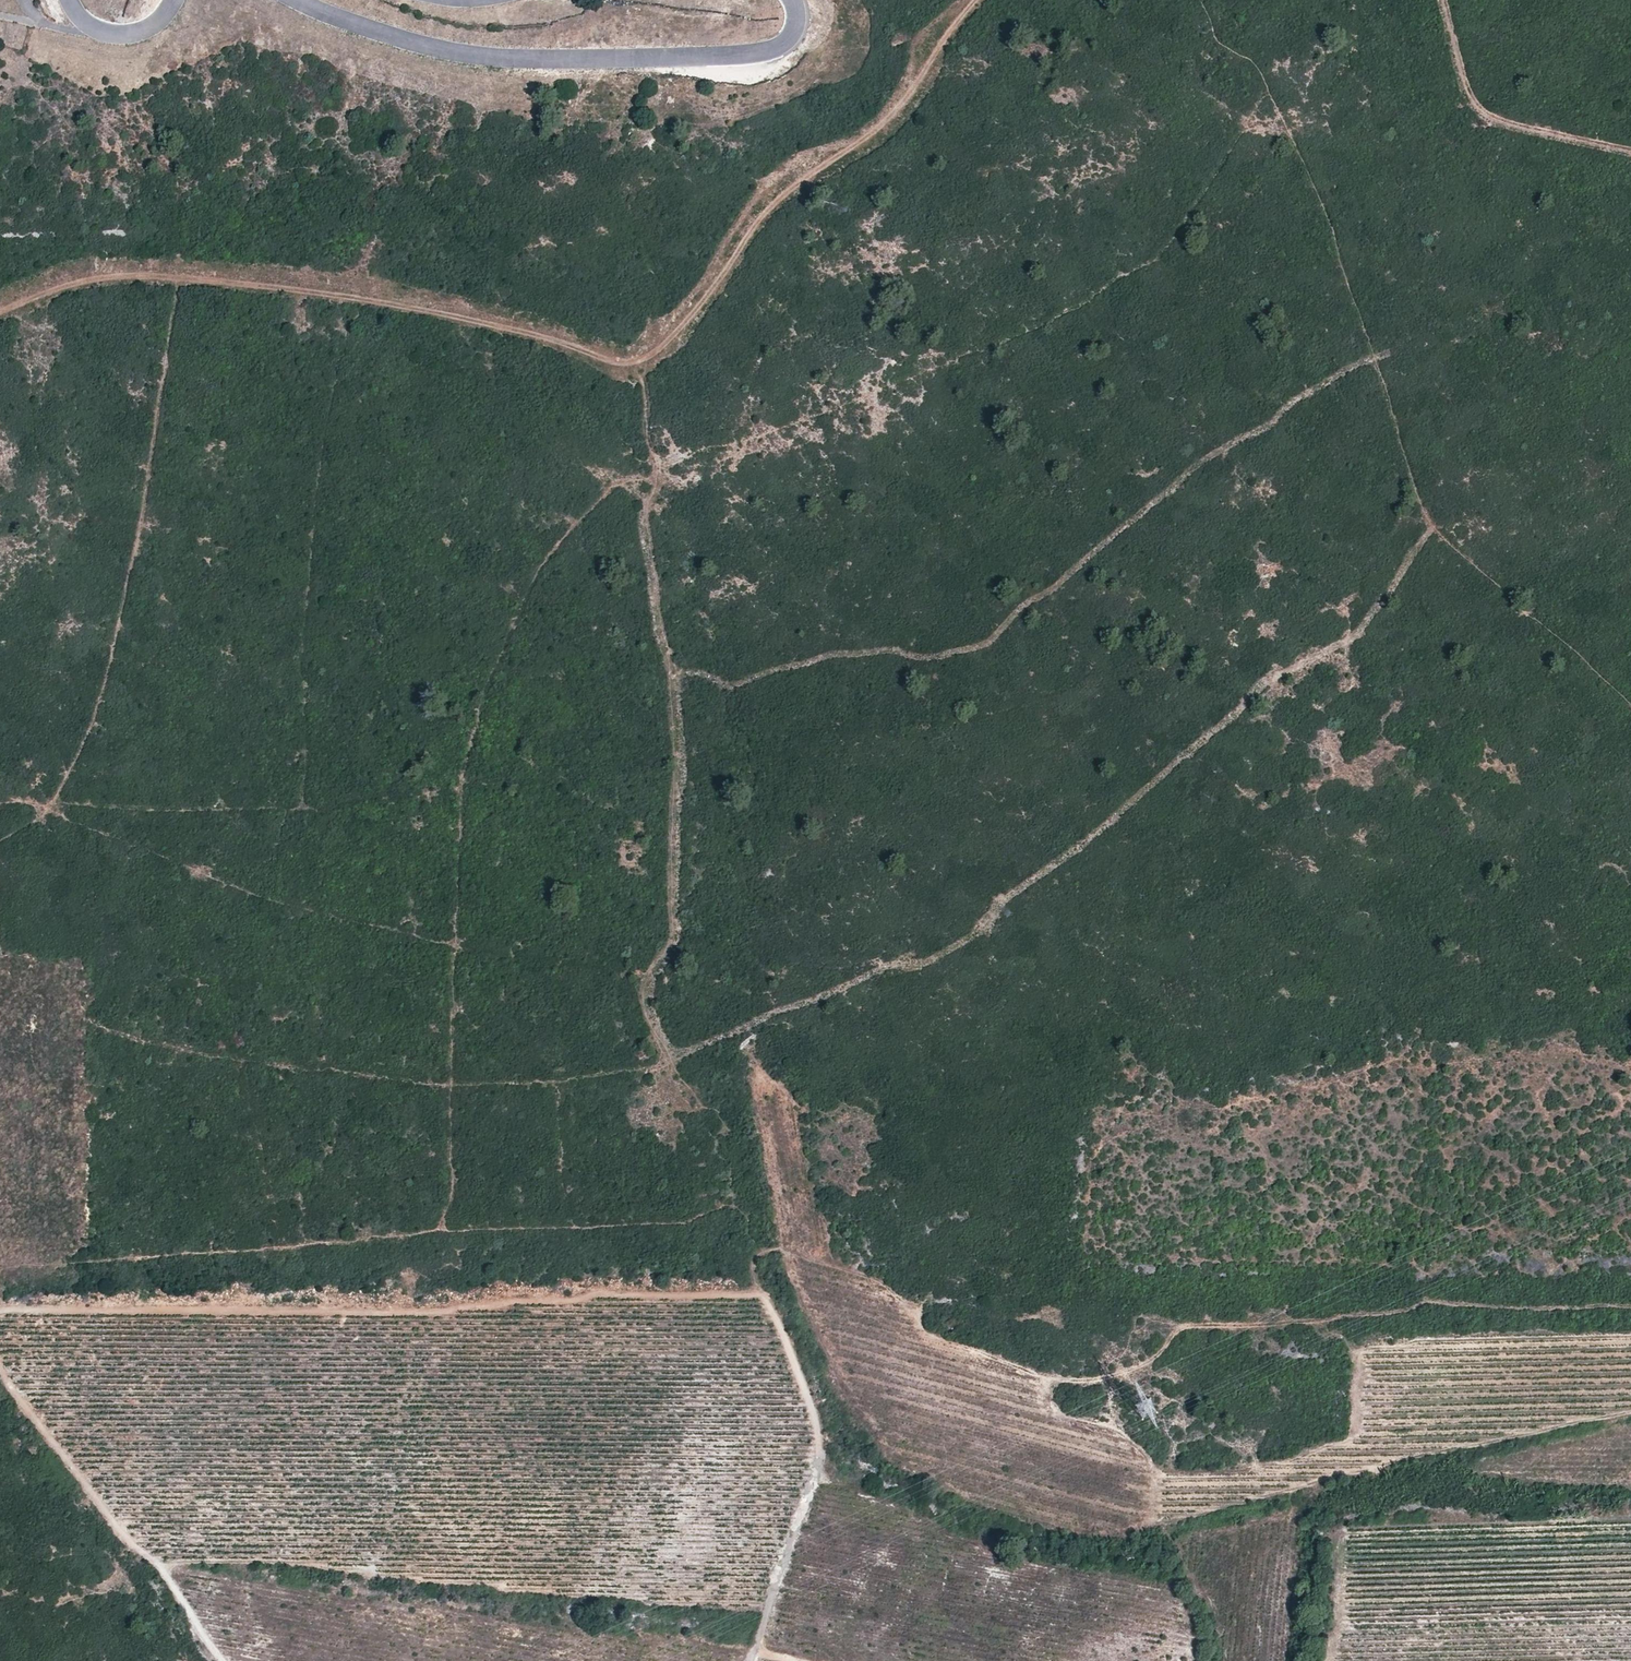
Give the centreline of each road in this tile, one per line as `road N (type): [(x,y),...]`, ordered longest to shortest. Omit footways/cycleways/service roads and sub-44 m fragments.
road 1 (track): [(1630,1308),(1425,1303),(1408,1312),(1316,1321),(1182,1326),(1132,1370),(1086,1382),(1049,1379),(927,1333),(916,1313),(870,1276),(774,1249),(757,1255),(752,1268),(804,1377),(820,1450),(750,1660)]
road 2 (track): [(973,0),(900,100),(785,202),(681,310),(648,358),(619,364),(460,307),(324,281),(111,270),(0,308)]
road 3 (track): [(1445,0),(1470,87),(1494,120),(1630,150)]

